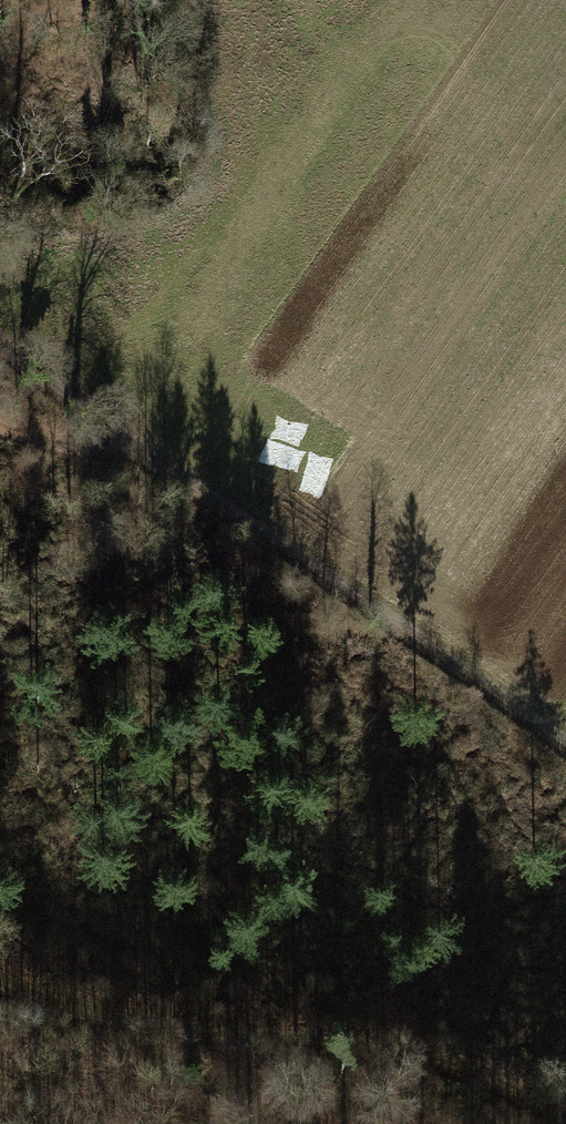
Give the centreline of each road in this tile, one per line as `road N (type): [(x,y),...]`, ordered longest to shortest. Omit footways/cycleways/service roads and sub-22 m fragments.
road 1 (track): [(0,334),(289,553),(565,745)]
road 2 (track): [(565,1123),(444,1065),(97,1013),(0,982)]
road 3 (track): [(131,433),(100,443),(44,438),(0,420)]

